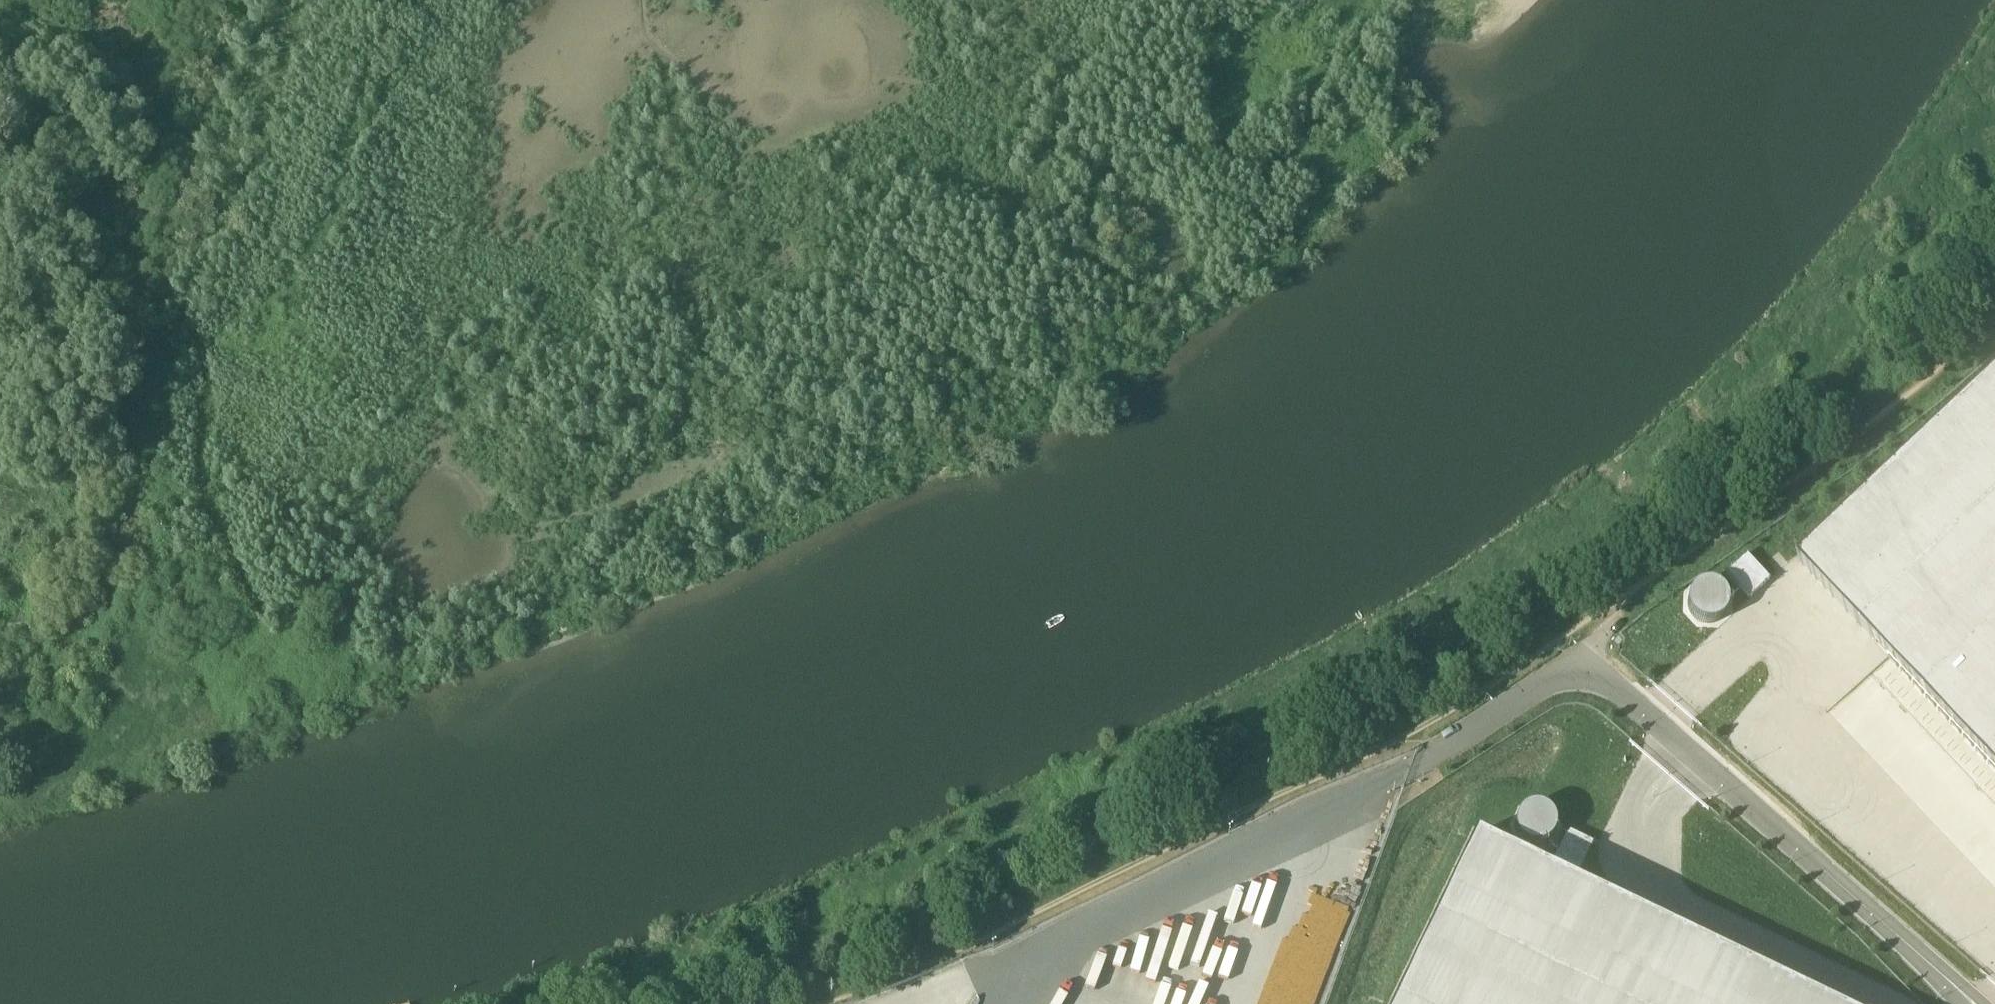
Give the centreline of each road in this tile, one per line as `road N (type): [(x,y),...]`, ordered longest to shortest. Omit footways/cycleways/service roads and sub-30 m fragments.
road 1 (track): [(1994,313),(1884,412),(1440,716),(1016,922),(804,1003)]
road 2 (unclassified): [(1410,770),(1560,674),(1600,674),(1974,1003)]

